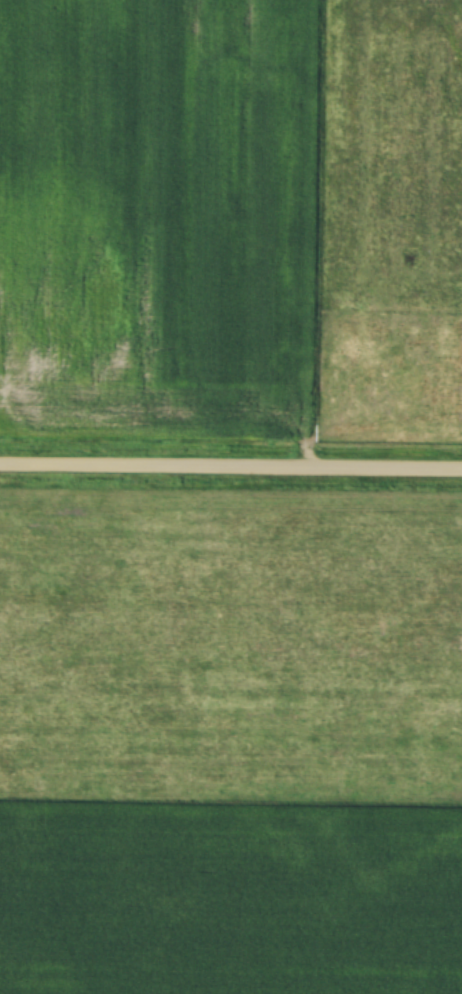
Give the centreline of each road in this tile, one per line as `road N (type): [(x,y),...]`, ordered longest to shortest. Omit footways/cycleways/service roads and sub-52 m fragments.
road 1 (residential): [(461,466),(0,462)]

